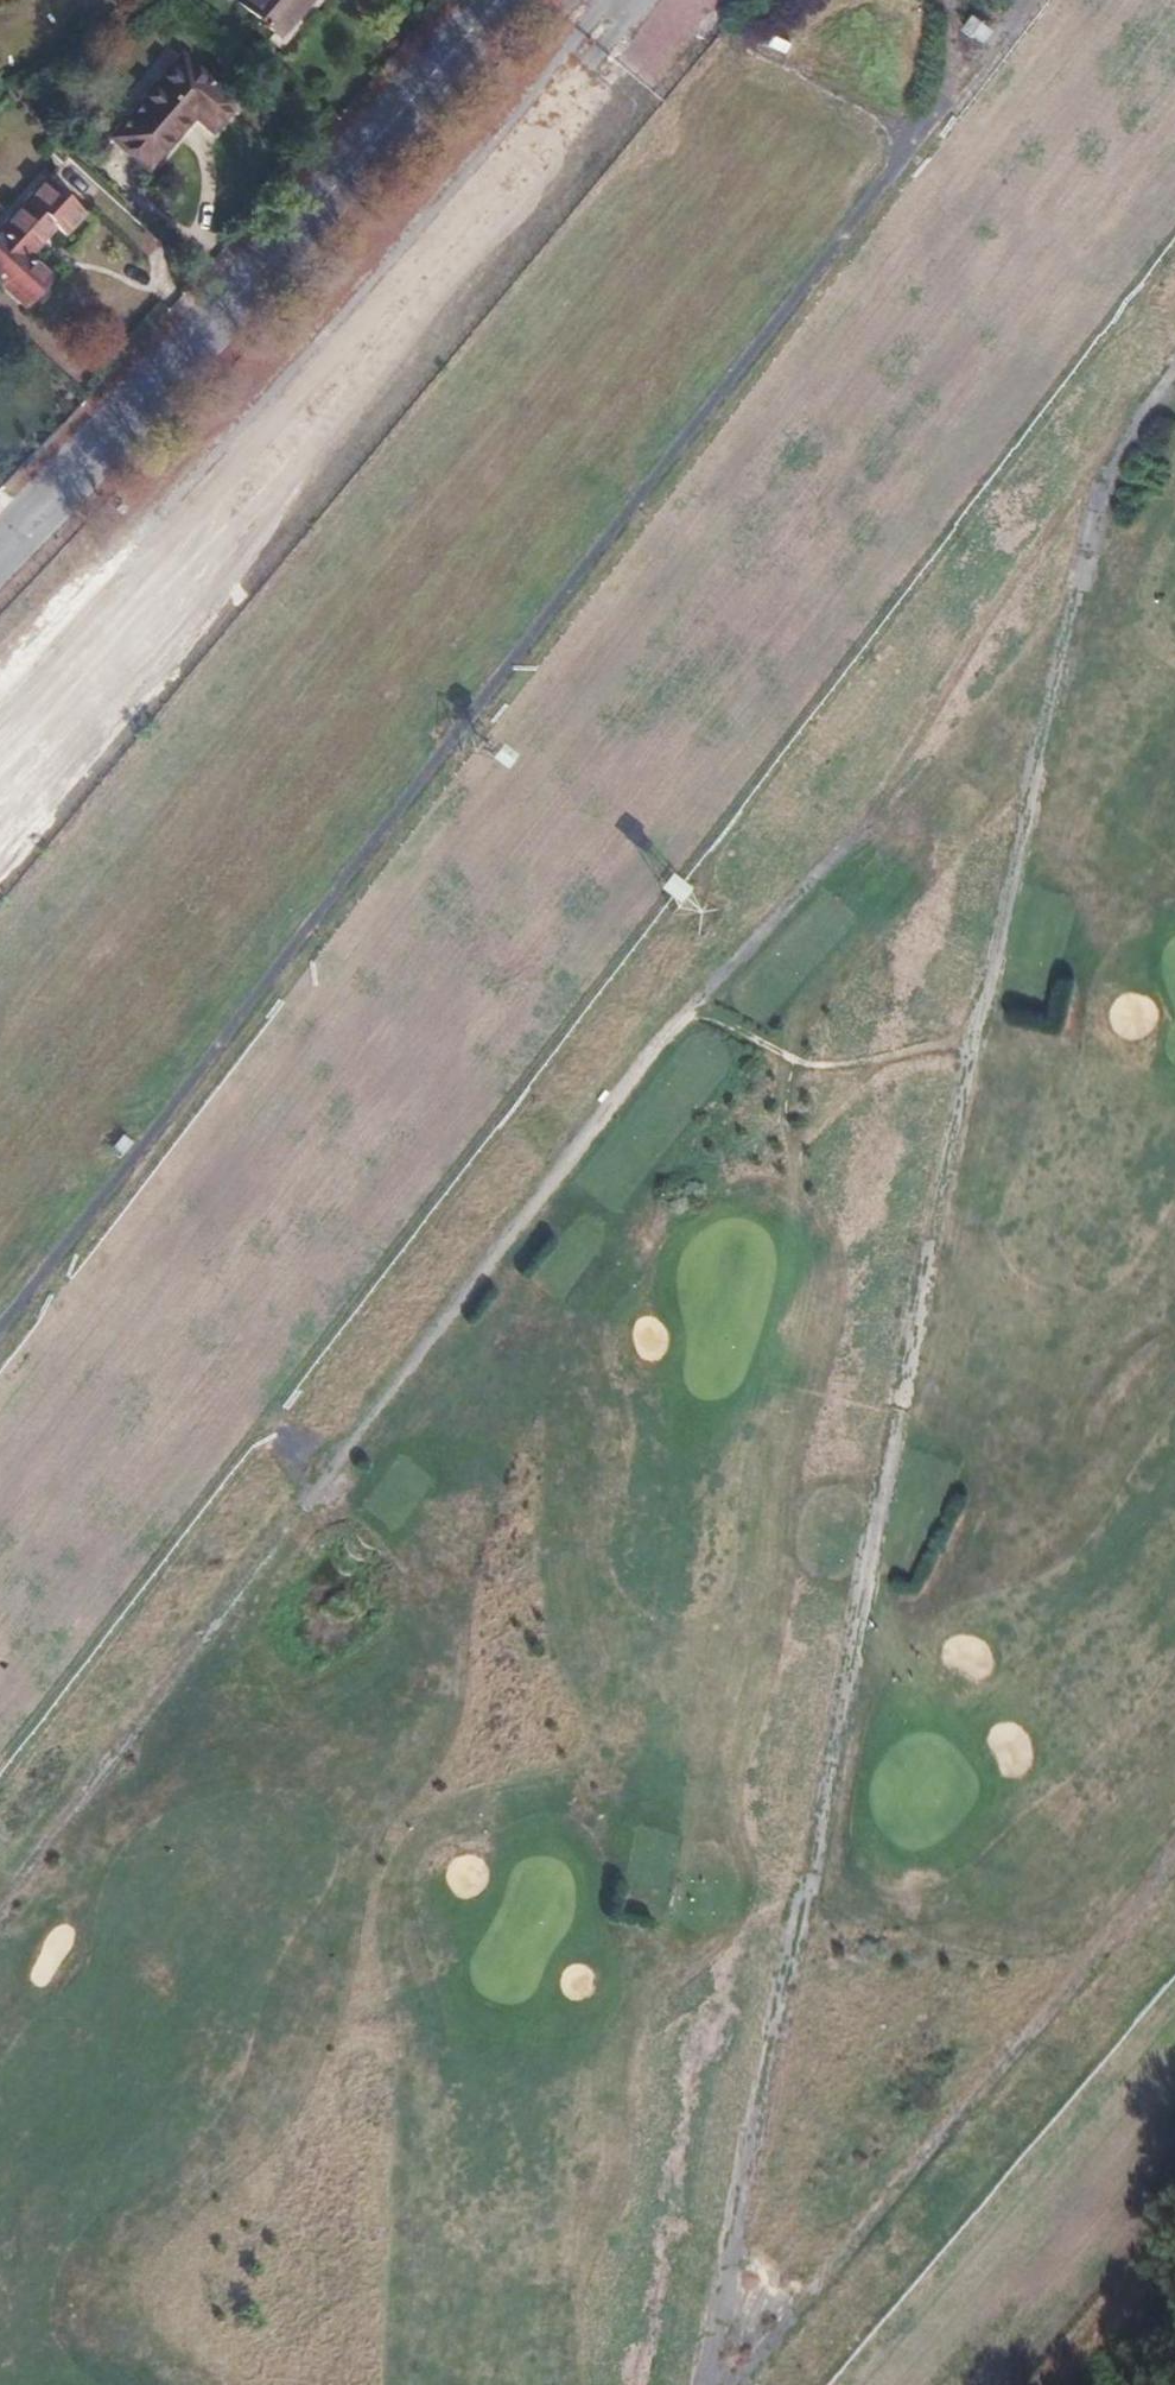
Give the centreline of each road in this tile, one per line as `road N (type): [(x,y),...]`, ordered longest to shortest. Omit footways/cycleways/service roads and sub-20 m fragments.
road 1 (residential): [(0,549),(499,0)]

